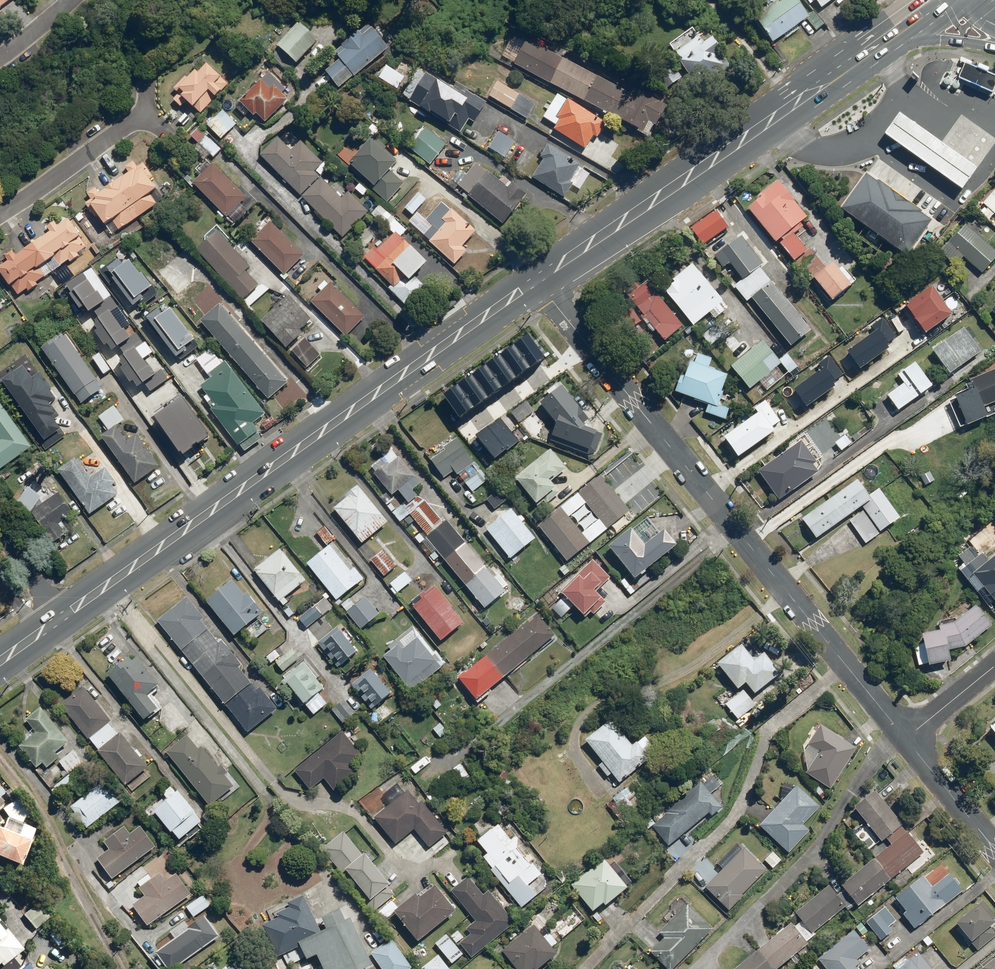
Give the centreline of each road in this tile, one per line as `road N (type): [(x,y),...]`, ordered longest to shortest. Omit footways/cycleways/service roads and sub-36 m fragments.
road 1 (residential): [(905,739),(539,285)]
road 2 (secondary): [(65,616),(539,285)]
road 3 (secondary): [(539,285),(896,35)]
road 4 (residential): [(147,108),(0,214)]
road 5 (residential): [(994,844),(905,739)]

